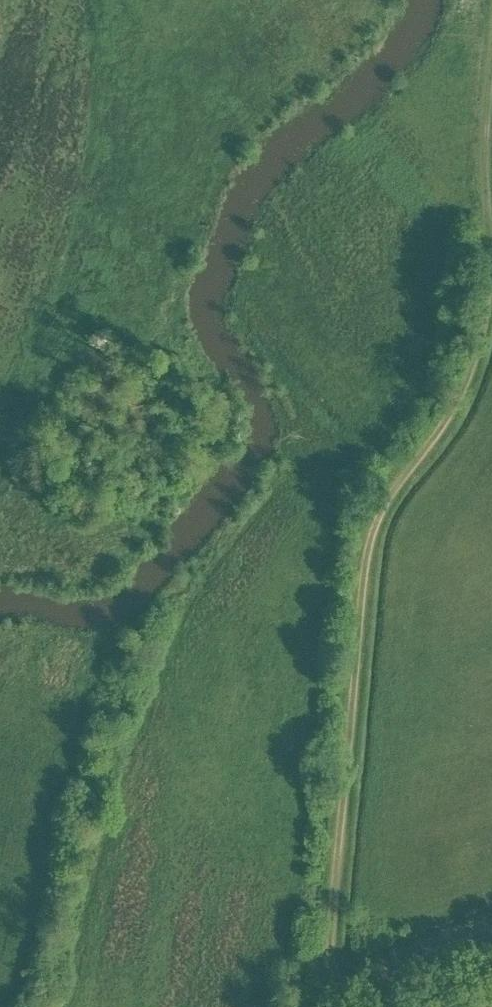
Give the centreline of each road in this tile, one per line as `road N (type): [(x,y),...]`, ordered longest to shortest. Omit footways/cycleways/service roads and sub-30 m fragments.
road 1 (track): [(487,230),(482,331),(466,384),(388,498),(369,545),(328,1006)]
road 2 (track): [(491,50),(487,230)]
road 3 (track): [(491,931),(328,991)]

